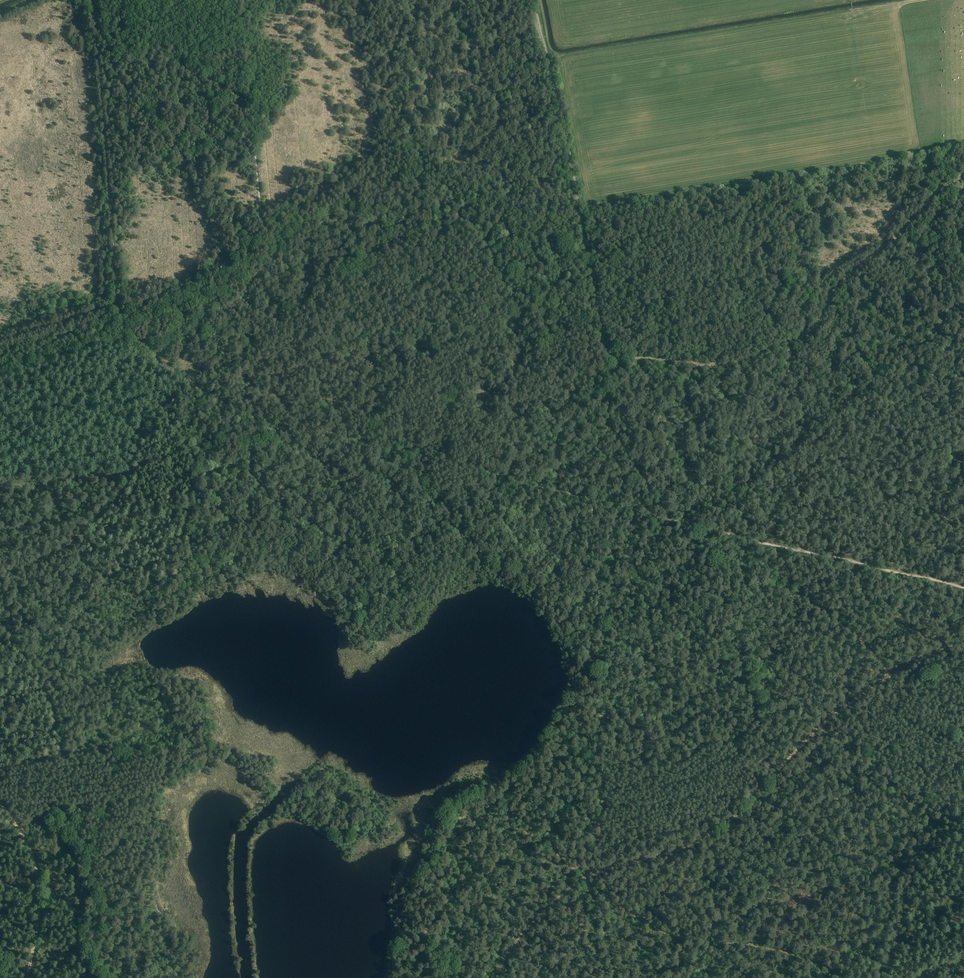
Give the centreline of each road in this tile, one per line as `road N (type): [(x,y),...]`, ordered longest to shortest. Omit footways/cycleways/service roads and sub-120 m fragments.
road 1 (track): [(662,518),(327,432),(272,429),(131,349),(117,305),(96,16)]
road 2 (track): [(0,577),(84,531),(112,501),(158,405),(186,391),(235,339),(299,304),(365,229),(451,210),(506,269),(537,283),(551,341),(568,366),(585,371),(619,363)]
road 3 (track): [(531,0),(607,355),(619,363),(721,366),(792,342)]
road 4 (track): [(963,640),(895,672),(824,725),(730,820),(676,850),(584,878)]
road 5 (track): [(584,878),(668,931),(796,953),(873,977)]
road 6 (track): [(963,587),(688,524)]
road 7 (track): [(792,342),(820,322),(839,288),(963,177)]
road 8 (track): [(688,524),(731,483),(785,385),(792,342)]
road 9 (track): [(0,775),(62,756),(38,671),(0,623)]
road 10 (track): [(963,794),(924,854),(889,977)]
road 11 (track): [(27,977),(38,897),(24,839),(0,806)]
road 12 (track): [(584,878),(584,855),(599,835),(607,713)]
road 13 (track): [(963,809),(886,771),(824,725)]
road 14 (track): [(584,878),(538,838),(444,814)]
road 15 (track): [(782,578),(885,663),(886,678)]
road 16 (track): [(497,977),(508,949),(584,878)]
road 17 (track): [(127,472),(0,489)]
road 18 (track): [(117,305),(0,342)]

